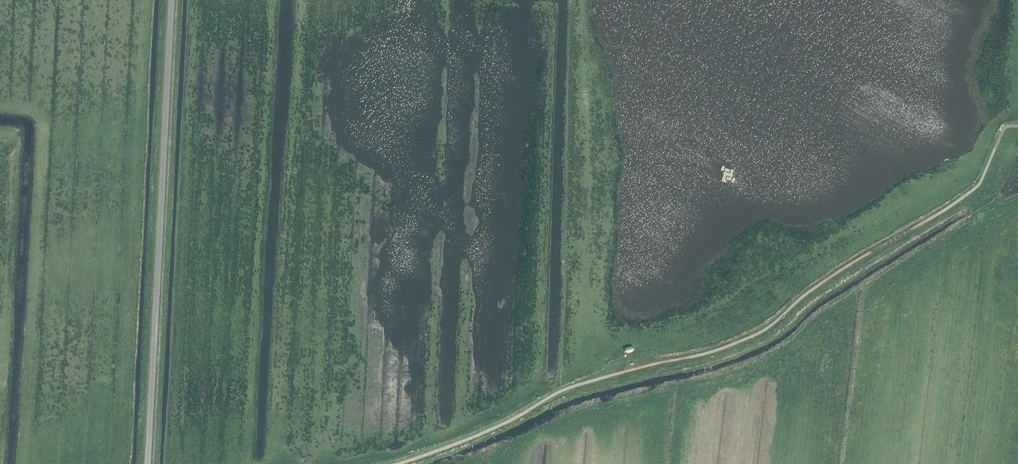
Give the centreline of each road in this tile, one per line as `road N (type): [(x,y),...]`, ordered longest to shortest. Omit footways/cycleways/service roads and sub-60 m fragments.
road 1 (unclassified): [(147,463),(171,0)]

